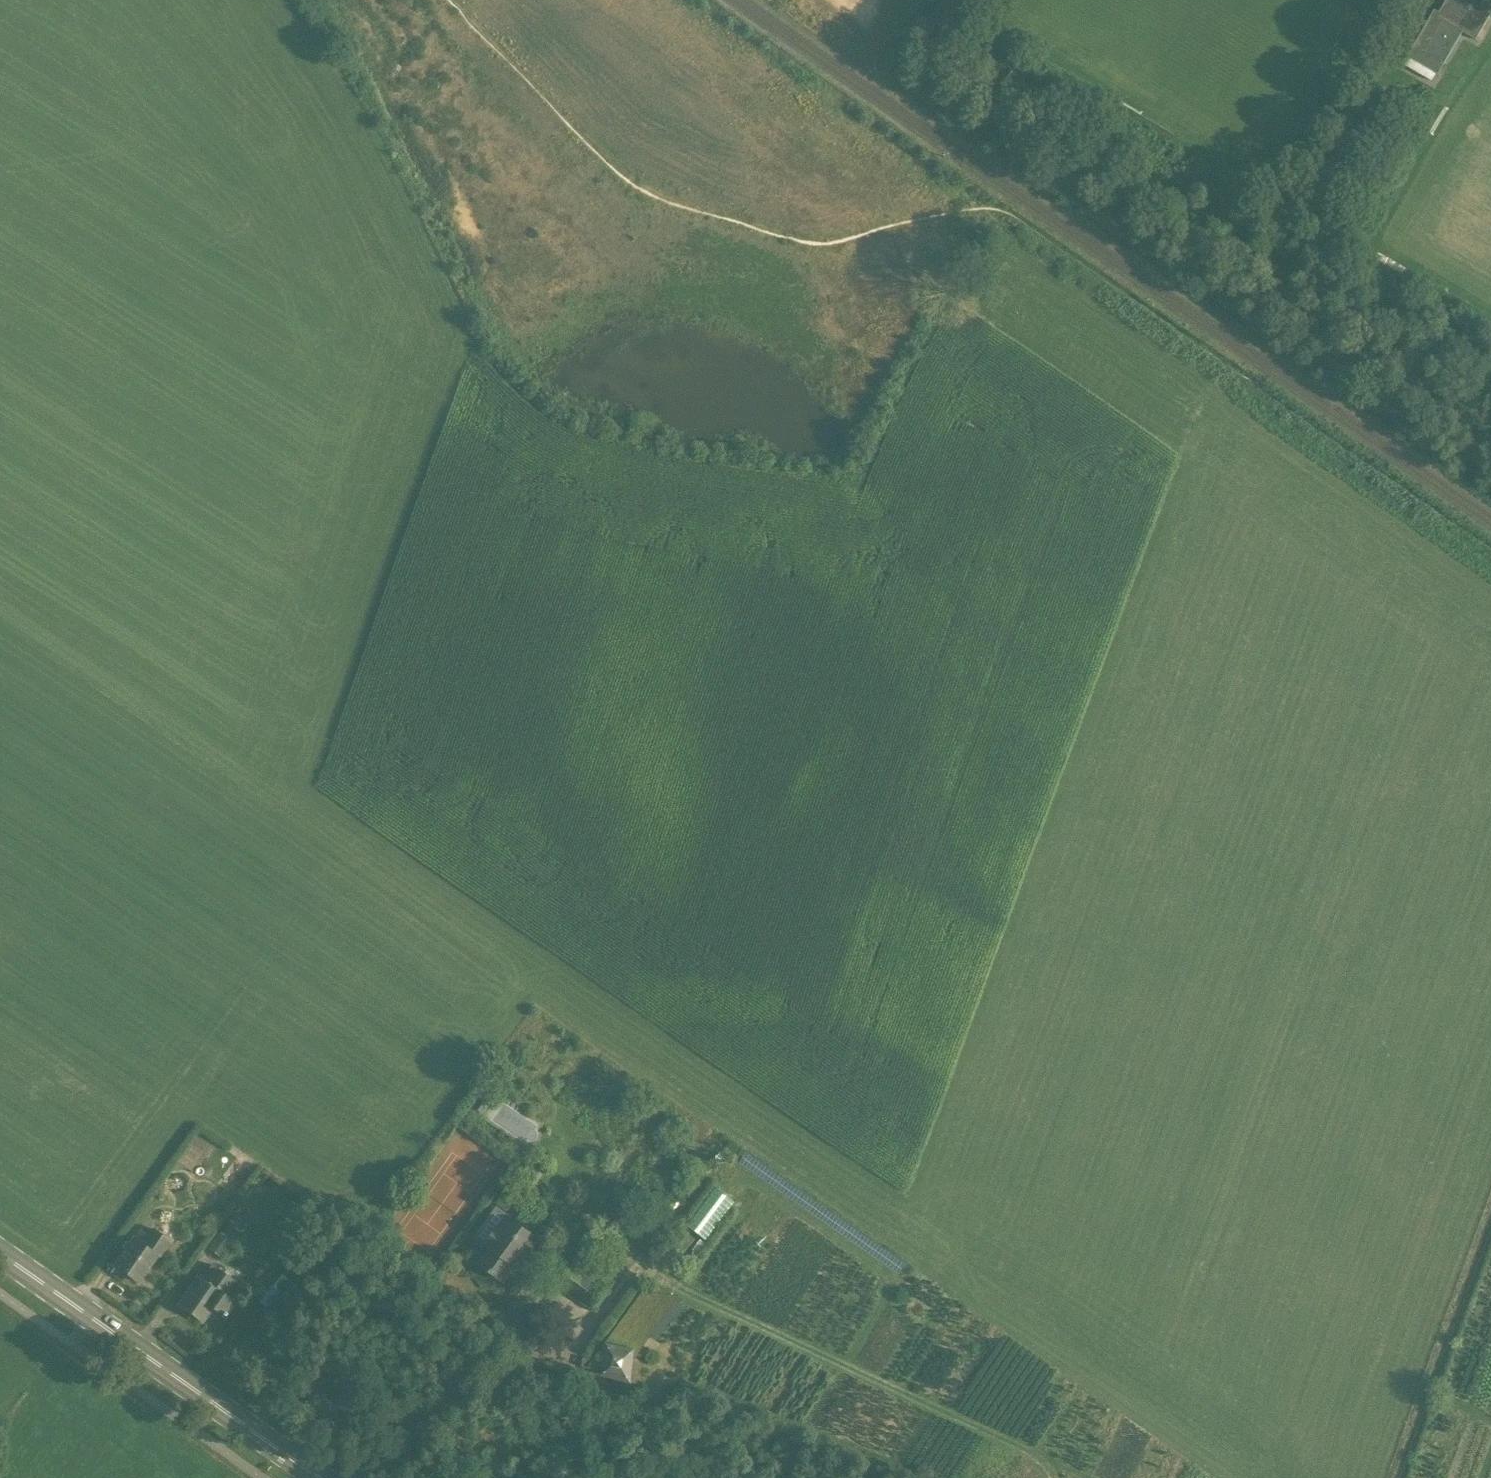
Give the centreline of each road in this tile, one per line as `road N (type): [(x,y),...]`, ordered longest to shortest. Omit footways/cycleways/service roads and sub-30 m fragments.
road 1 (secondary): [(312,1477),(0,1262)]

